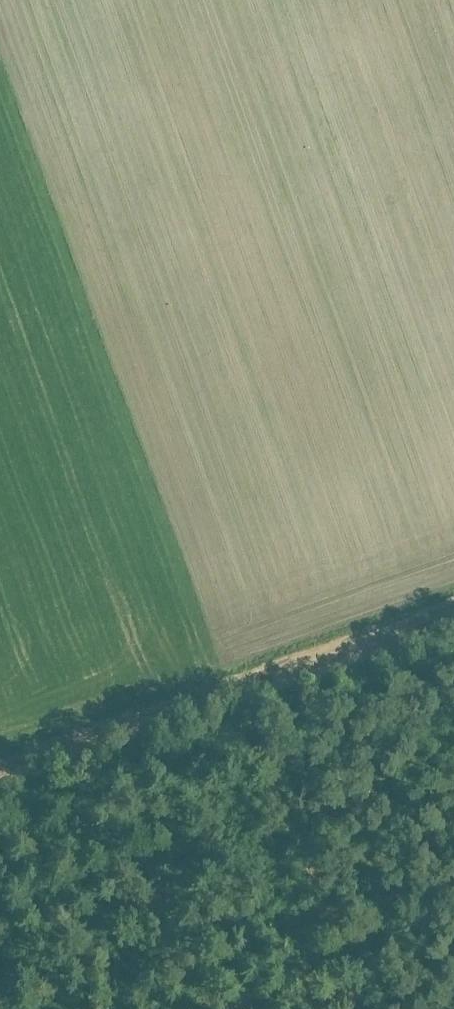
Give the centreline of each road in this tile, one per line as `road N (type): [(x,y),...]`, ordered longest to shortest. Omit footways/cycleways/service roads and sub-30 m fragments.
road 1 (track): [(453,612),(0,773)]

